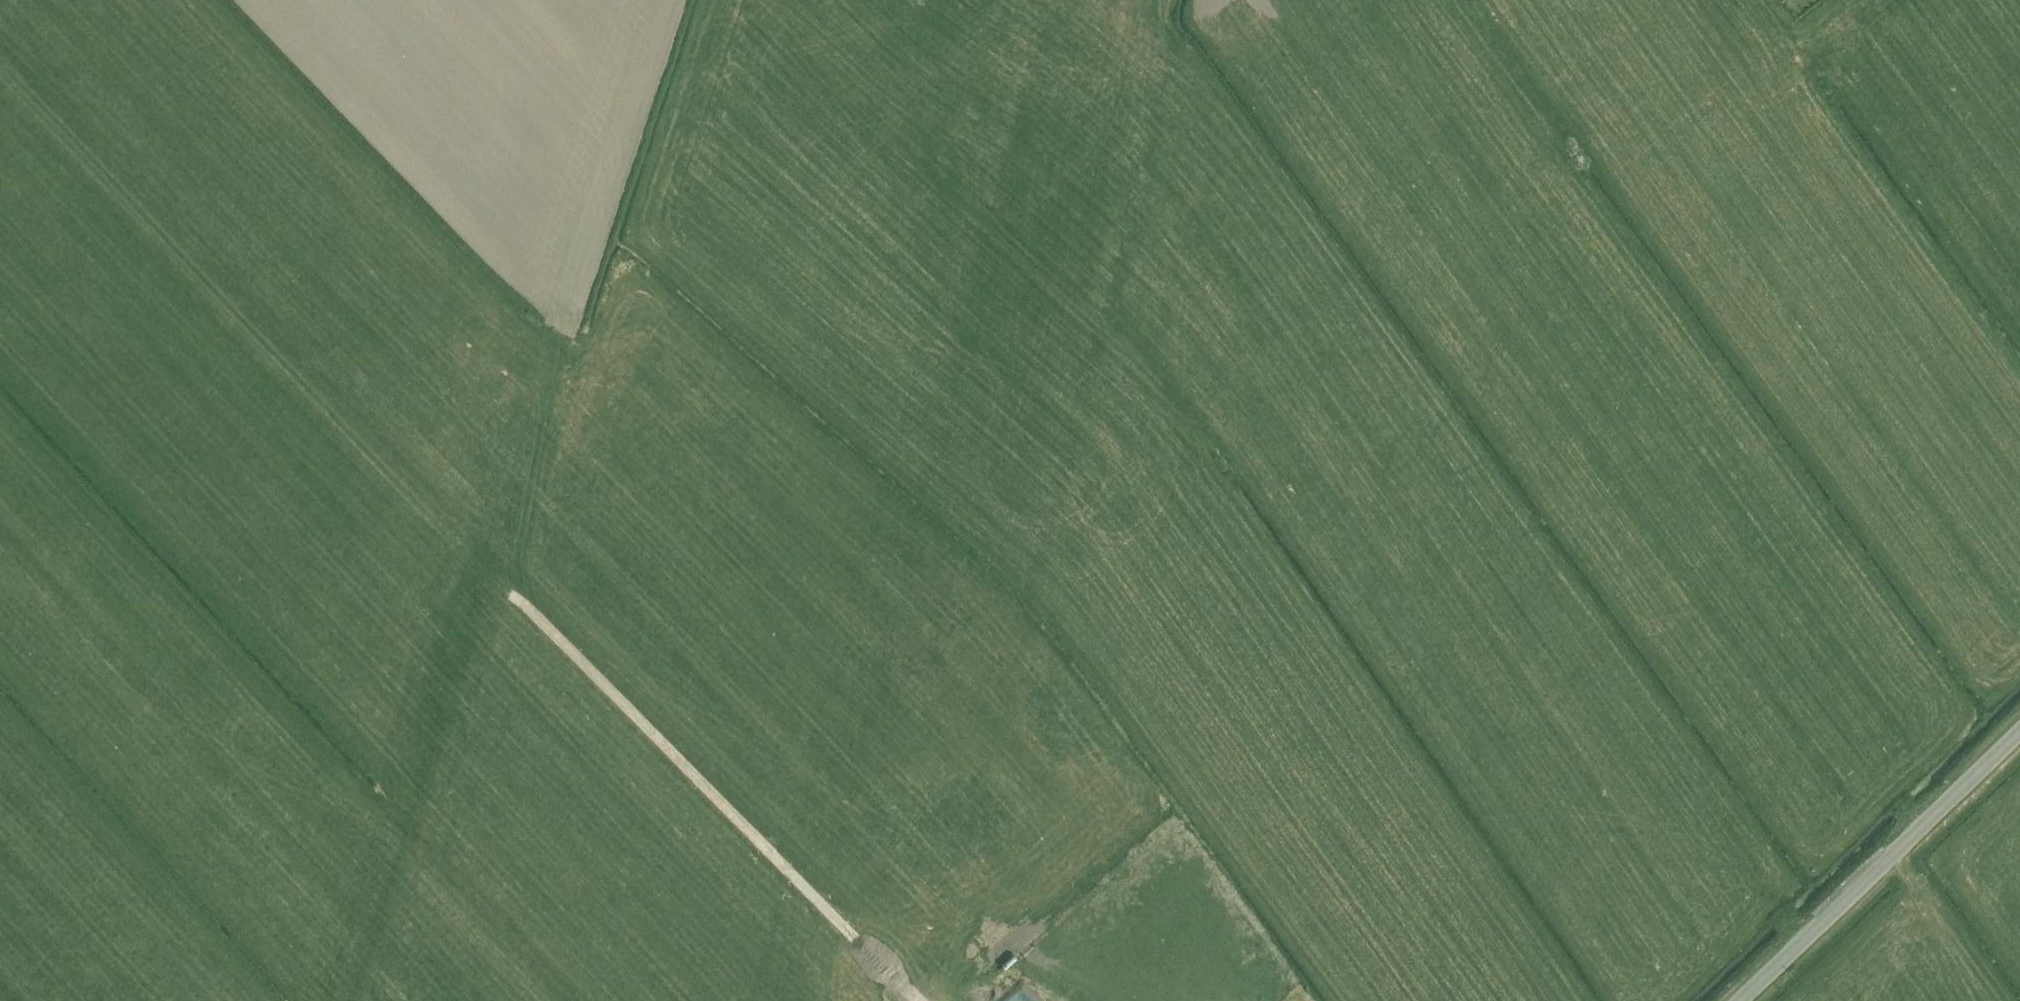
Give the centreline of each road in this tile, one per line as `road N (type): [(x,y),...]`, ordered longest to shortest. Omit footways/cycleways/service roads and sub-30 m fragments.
road 1 (unclassified): [(1731,1000),(2019,730)]

